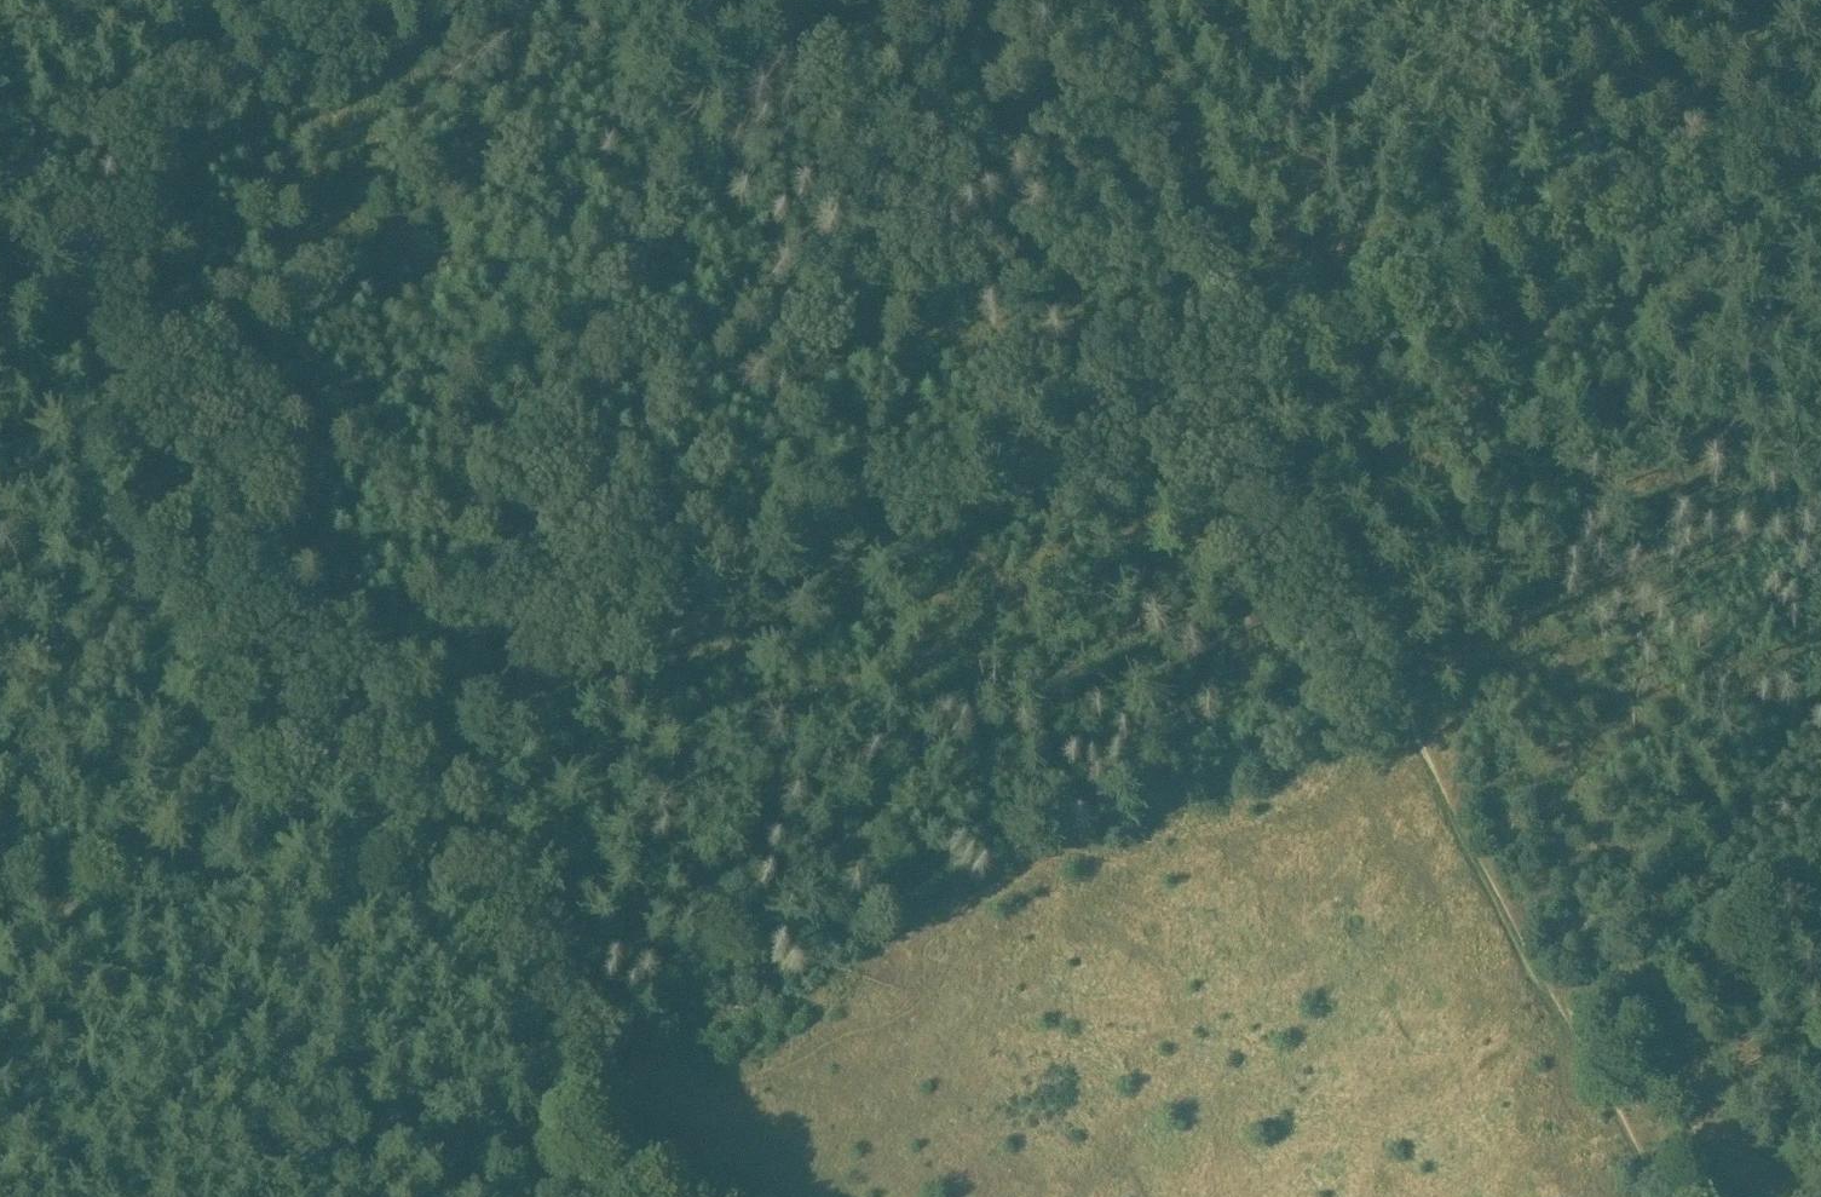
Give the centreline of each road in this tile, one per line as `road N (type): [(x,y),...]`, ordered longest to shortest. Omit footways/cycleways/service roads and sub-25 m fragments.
road 1 (track): [(1820,131),(330,783)]
road 2 (track): [(330,783),(0,130)]
road 3 (track): [(330,783),(0,949)]

